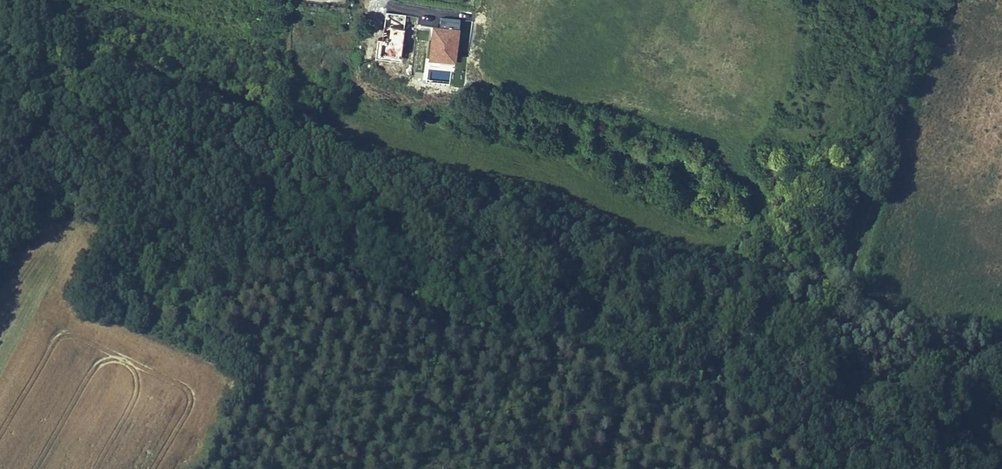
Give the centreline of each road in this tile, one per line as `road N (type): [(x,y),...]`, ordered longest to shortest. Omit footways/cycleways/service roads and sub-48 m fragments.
road 1 (track): [(839,468),(831,344),(930,0)]

